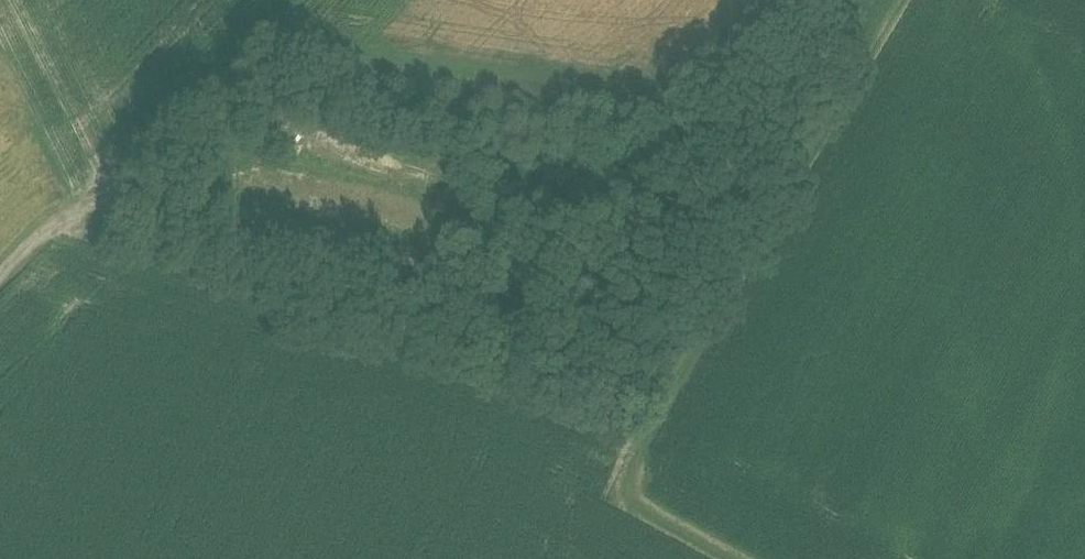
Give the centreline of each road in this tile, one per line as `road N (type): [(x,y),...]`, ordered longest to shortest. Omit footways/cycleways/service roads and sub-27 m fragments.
road 1 (track): [(732,558),(634,502),(634,457),(897,0)]

